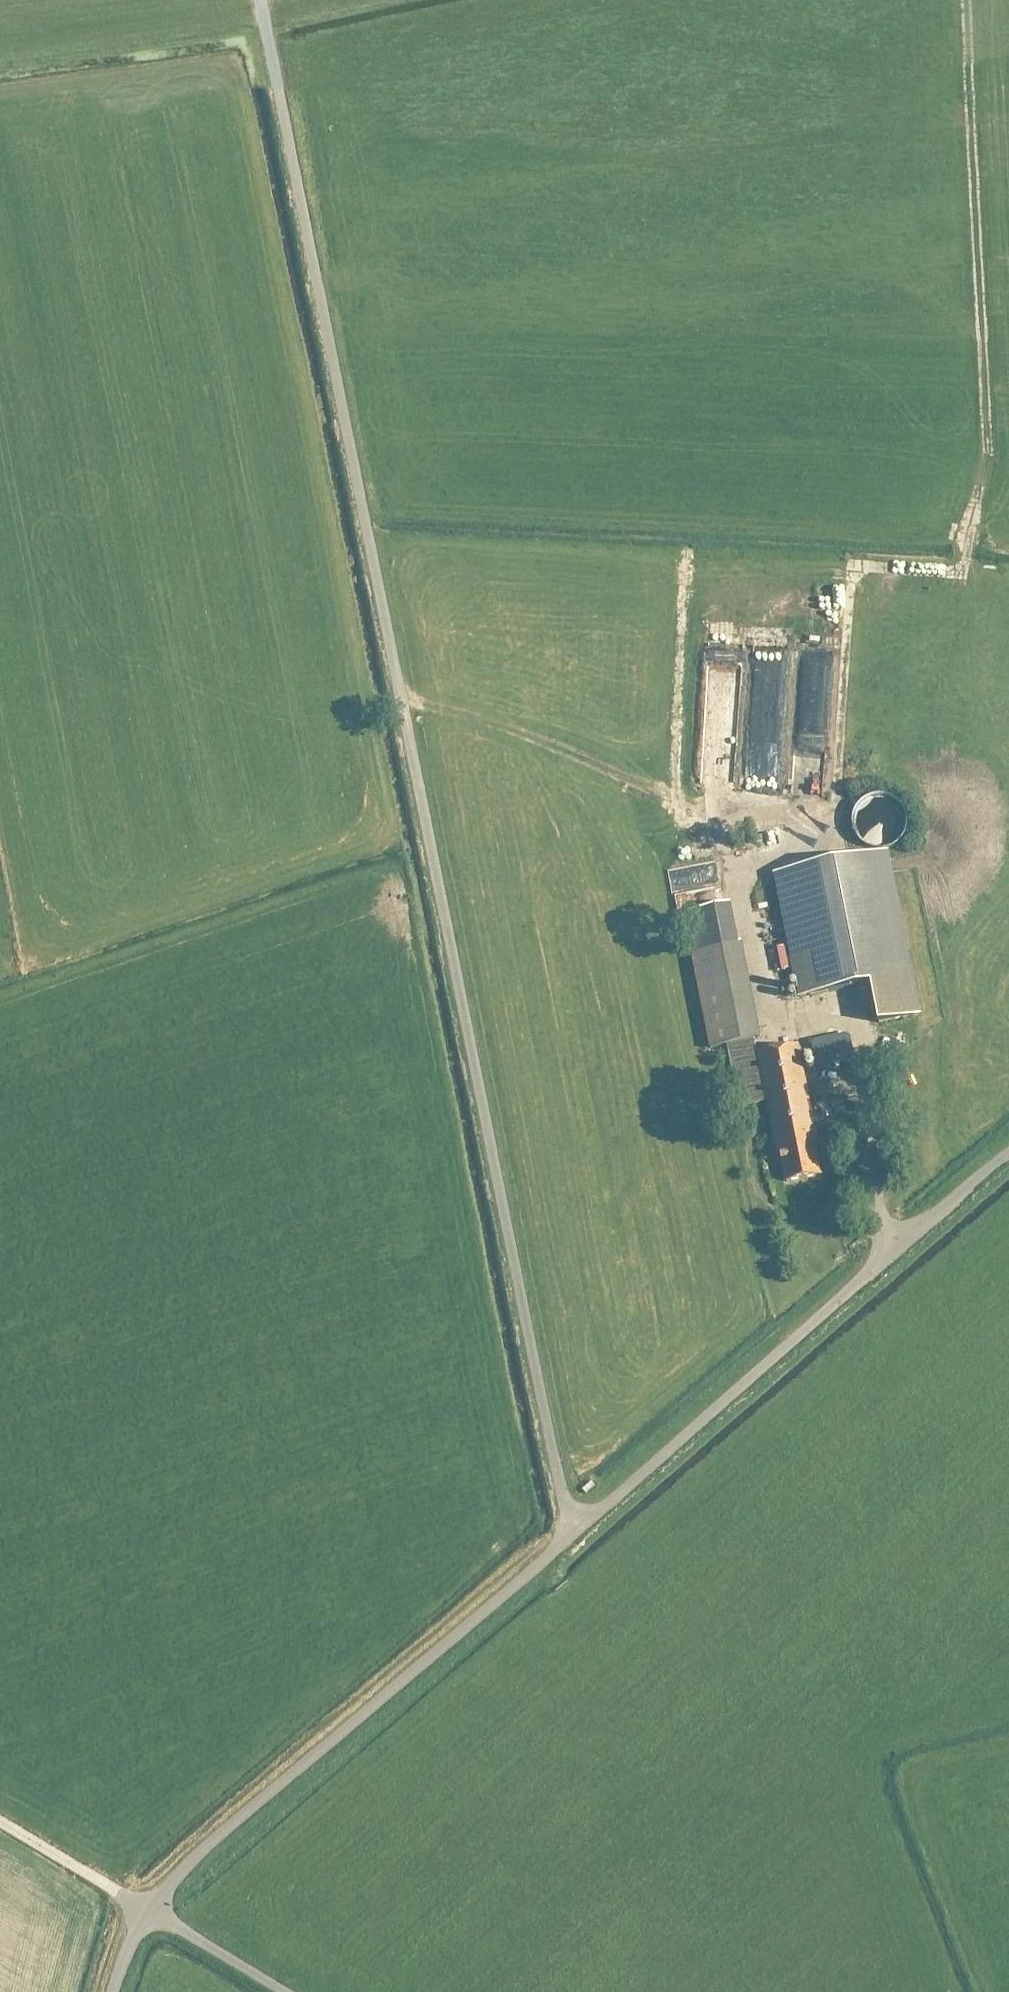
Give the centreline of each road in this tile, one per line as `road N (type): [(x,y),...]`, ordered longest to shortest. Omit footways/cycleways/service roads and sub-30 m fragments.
road 1 (unclassified): [(580,1528),(559,1487),(259,0)]
road 2 (unclassified): [(113,1991),(120,1959),(184,1868),(580,1528)]
road 3 (unclassified): [(580,1528),(1008,1152)]

